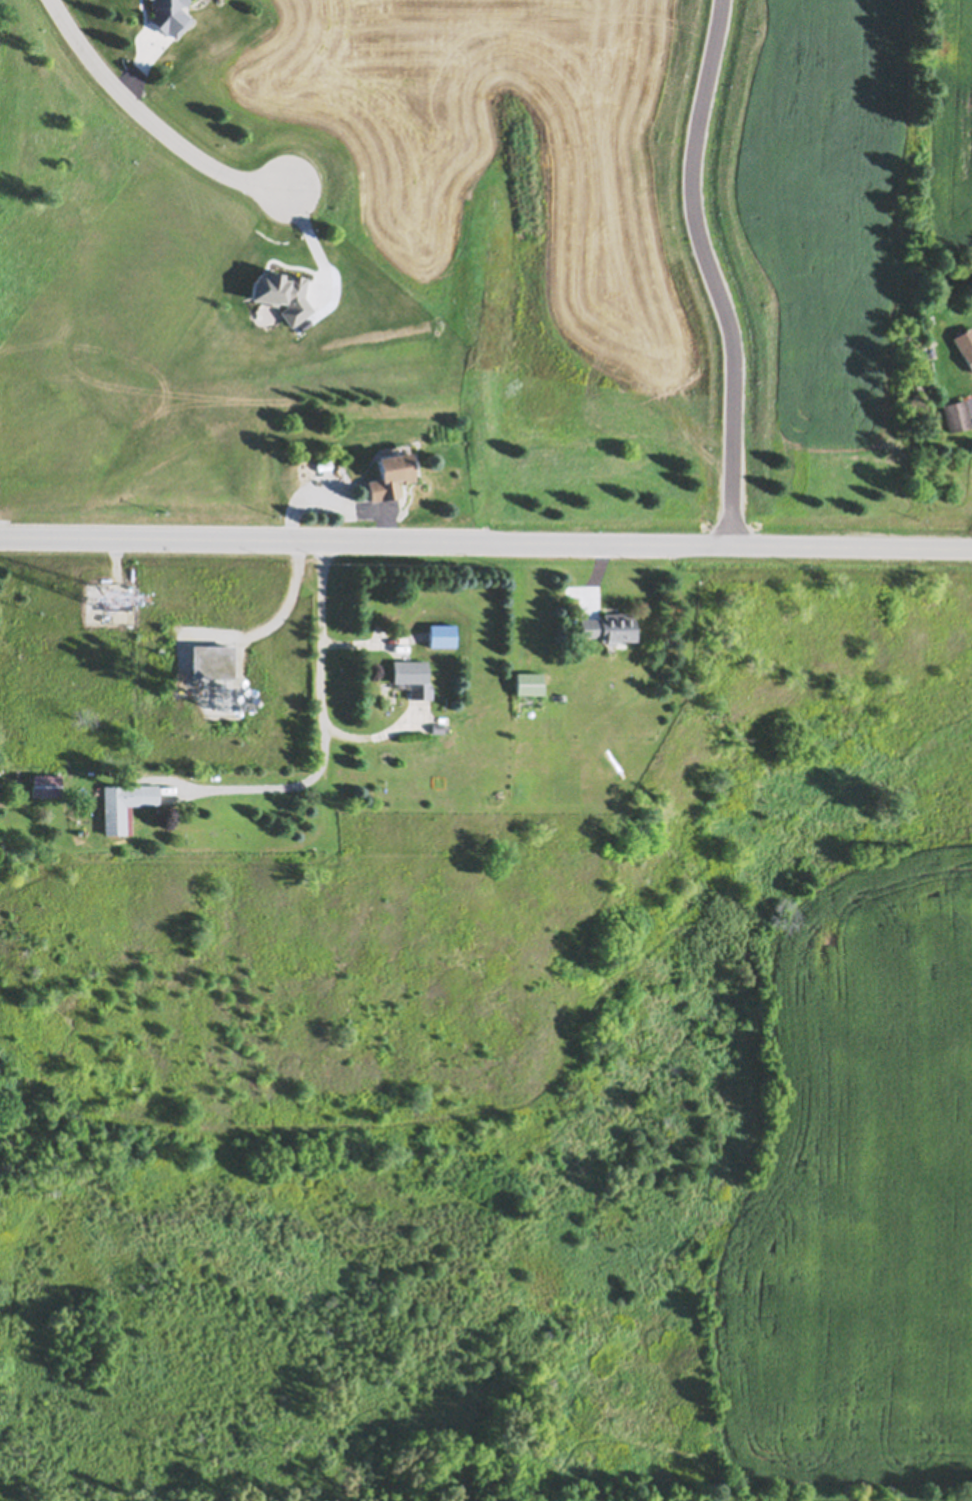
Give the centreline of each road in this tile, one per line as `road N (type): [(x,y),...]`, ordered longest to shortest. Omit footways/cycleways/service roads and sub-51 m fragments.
road 1 (residential): [(0,539),(971,548)]
road 2 (residential): [(726,0),(699,152),(742,358),(736,546)]
road 3 (residential): [(51,0),(90,61),(129,102),(199,159),(285,193)]

